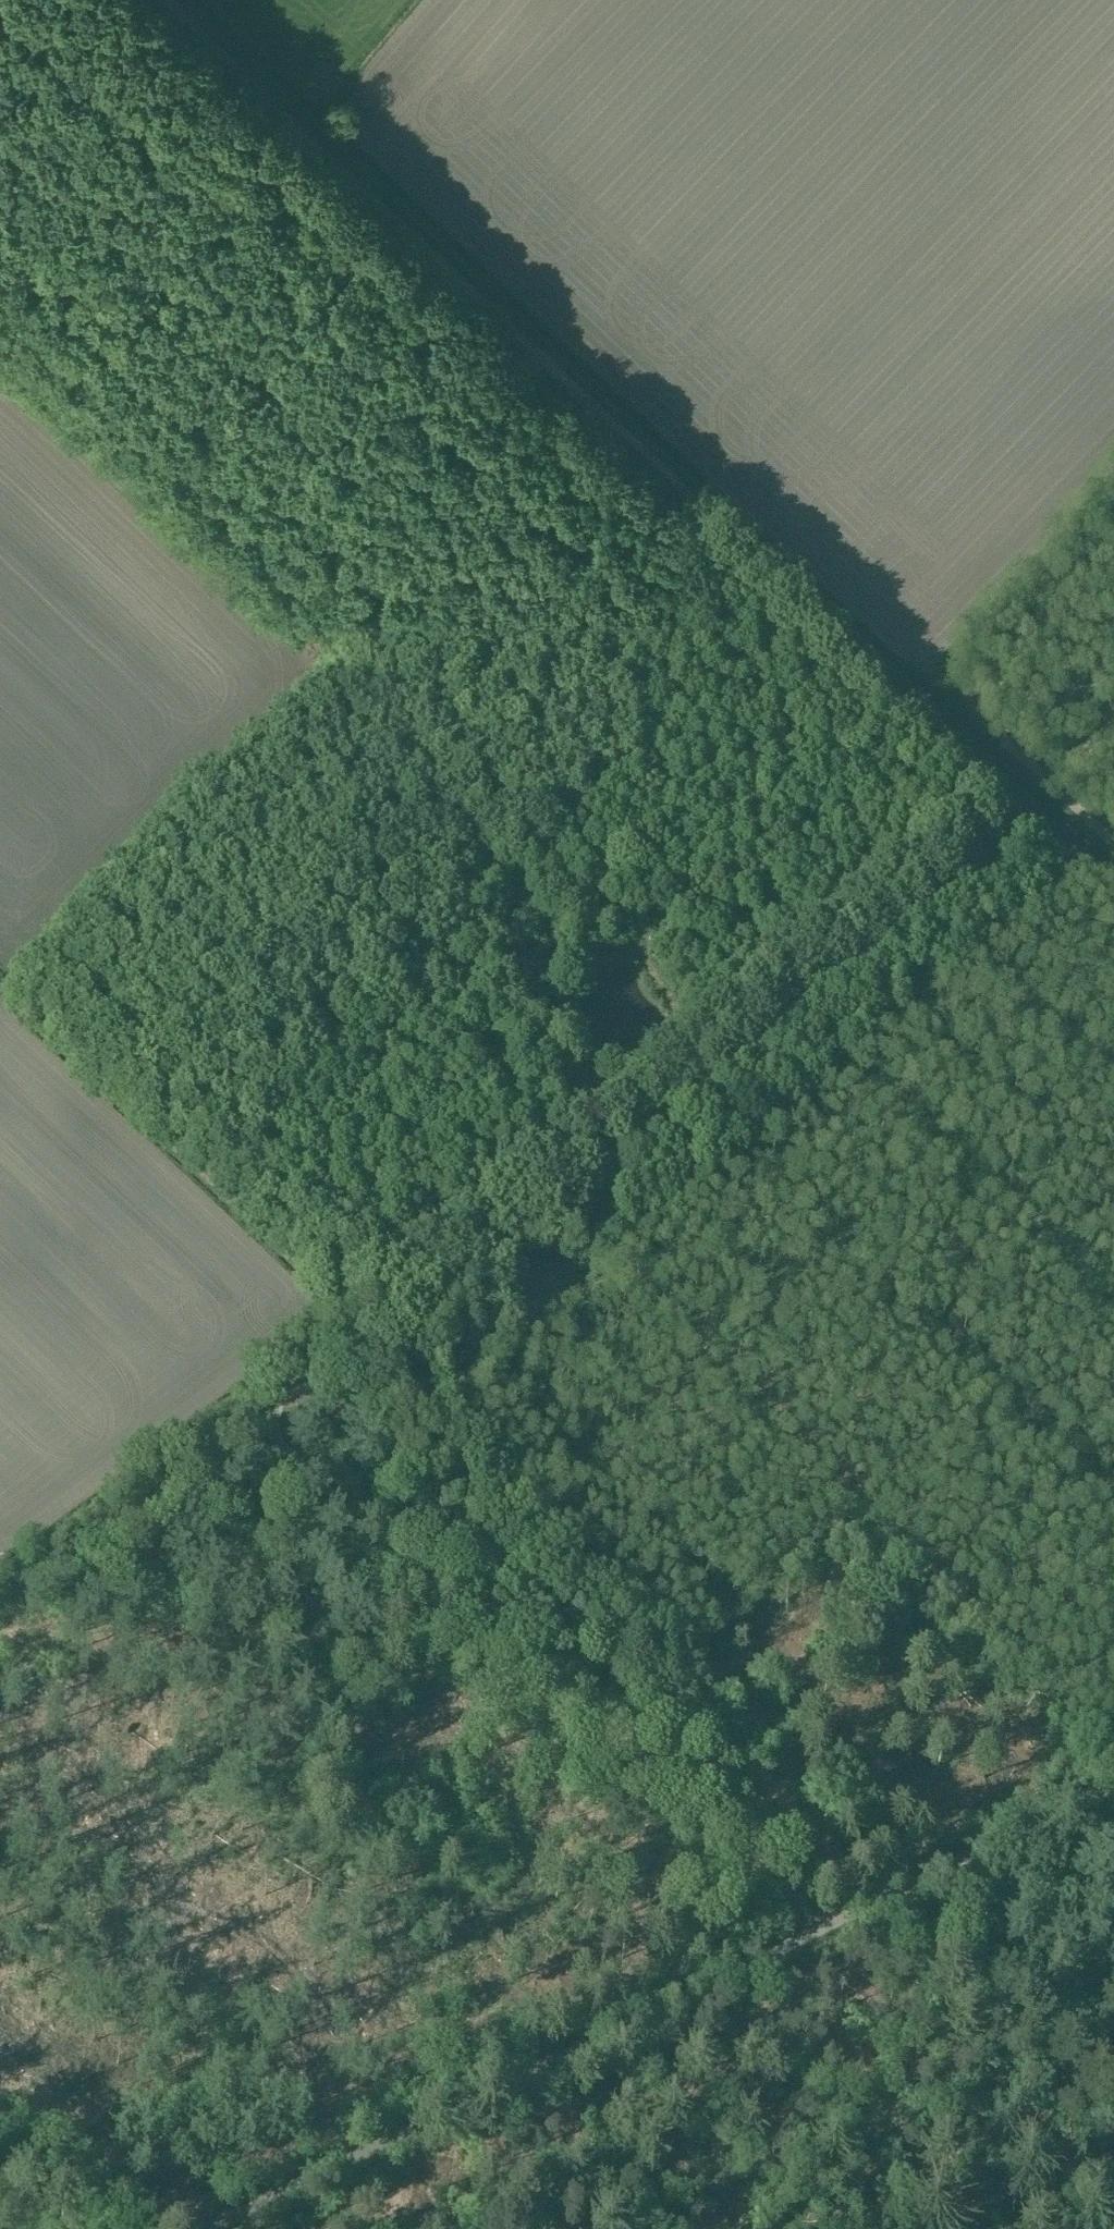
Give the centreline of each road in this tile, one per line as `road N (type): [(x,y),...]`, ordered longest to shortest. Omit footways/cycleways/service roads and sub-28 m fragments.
road 1 (track): [(1113,2102),(1060,2046),(1043,2012),(885,1897),(706,1719),(597,1627),(429,1455),(421,1431),(431,1407),(480,1360),(490,1262),(519,1217),(966,836),(985,813),(987,781)]
road 2 (track): [(168,0),(1113,901)]
road 3 (track): [(965,702),(1113,546)]
road 4 (track): [(1054,787),(965,702)]

